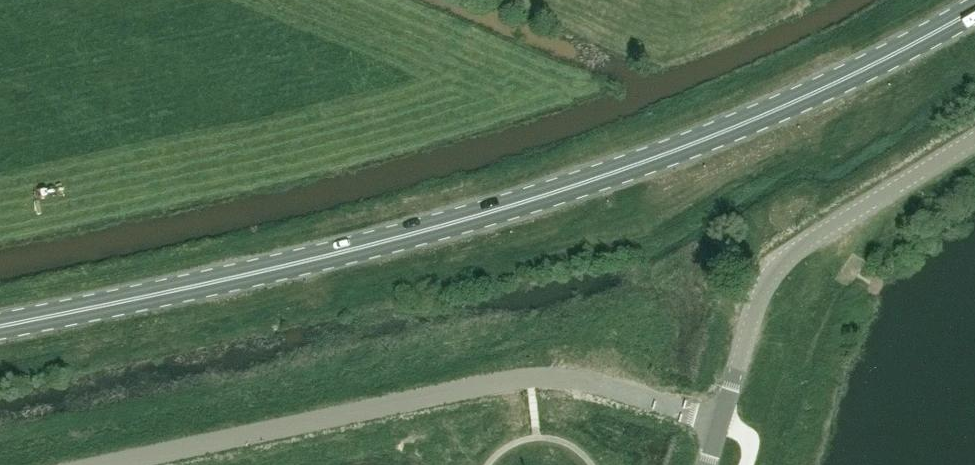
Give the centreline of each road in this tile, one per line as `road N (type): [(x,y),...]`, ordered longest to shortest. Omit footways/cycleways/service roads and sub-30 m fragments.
road 1 (primary): [(0,326),(401,237),(623,170),(821,88),(974,8)]
road 2 (residential): [(123,464),(540,376),(599,385),(720,424)]
road 3 (unclassified): [(720,424),(777,264),(974,138)]

